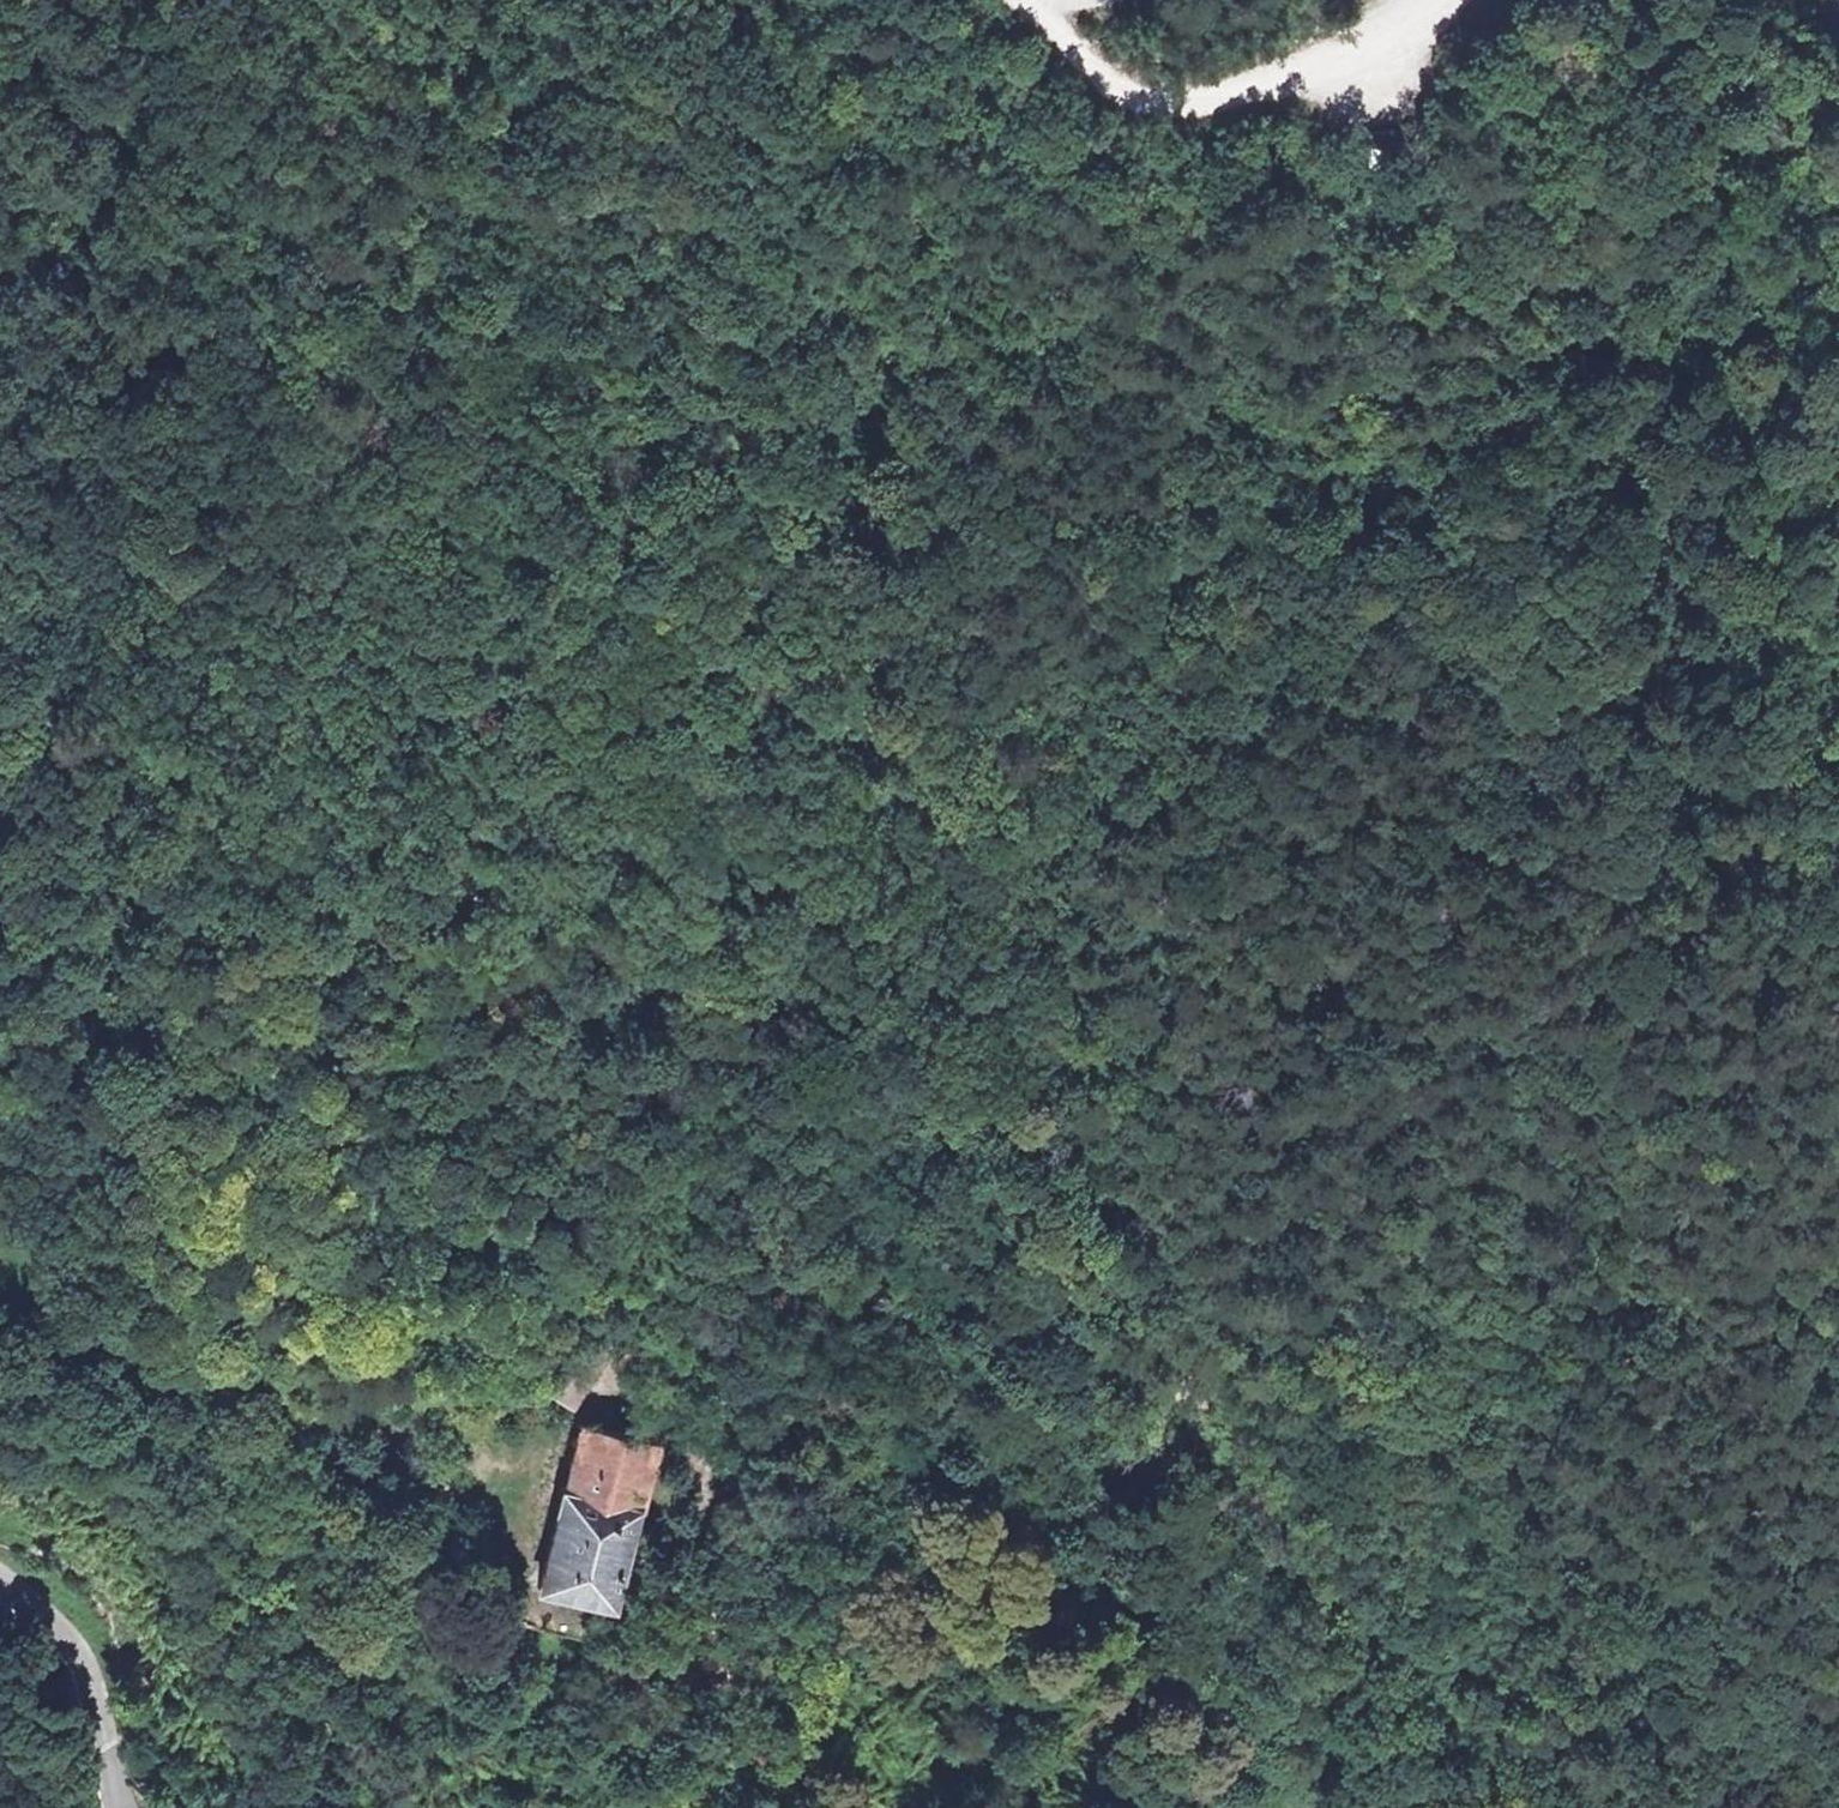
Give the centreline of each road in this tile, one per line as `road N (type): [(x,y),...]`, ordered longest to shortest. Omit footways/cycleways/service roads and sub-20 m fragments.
road 1 (track): [(1443,0),(1347,65),(1207,108),(1140,95),(1033,0)]
road 2 (unclassified): [(123,1807),(86,1666),(57,1625),(0,1584)]

